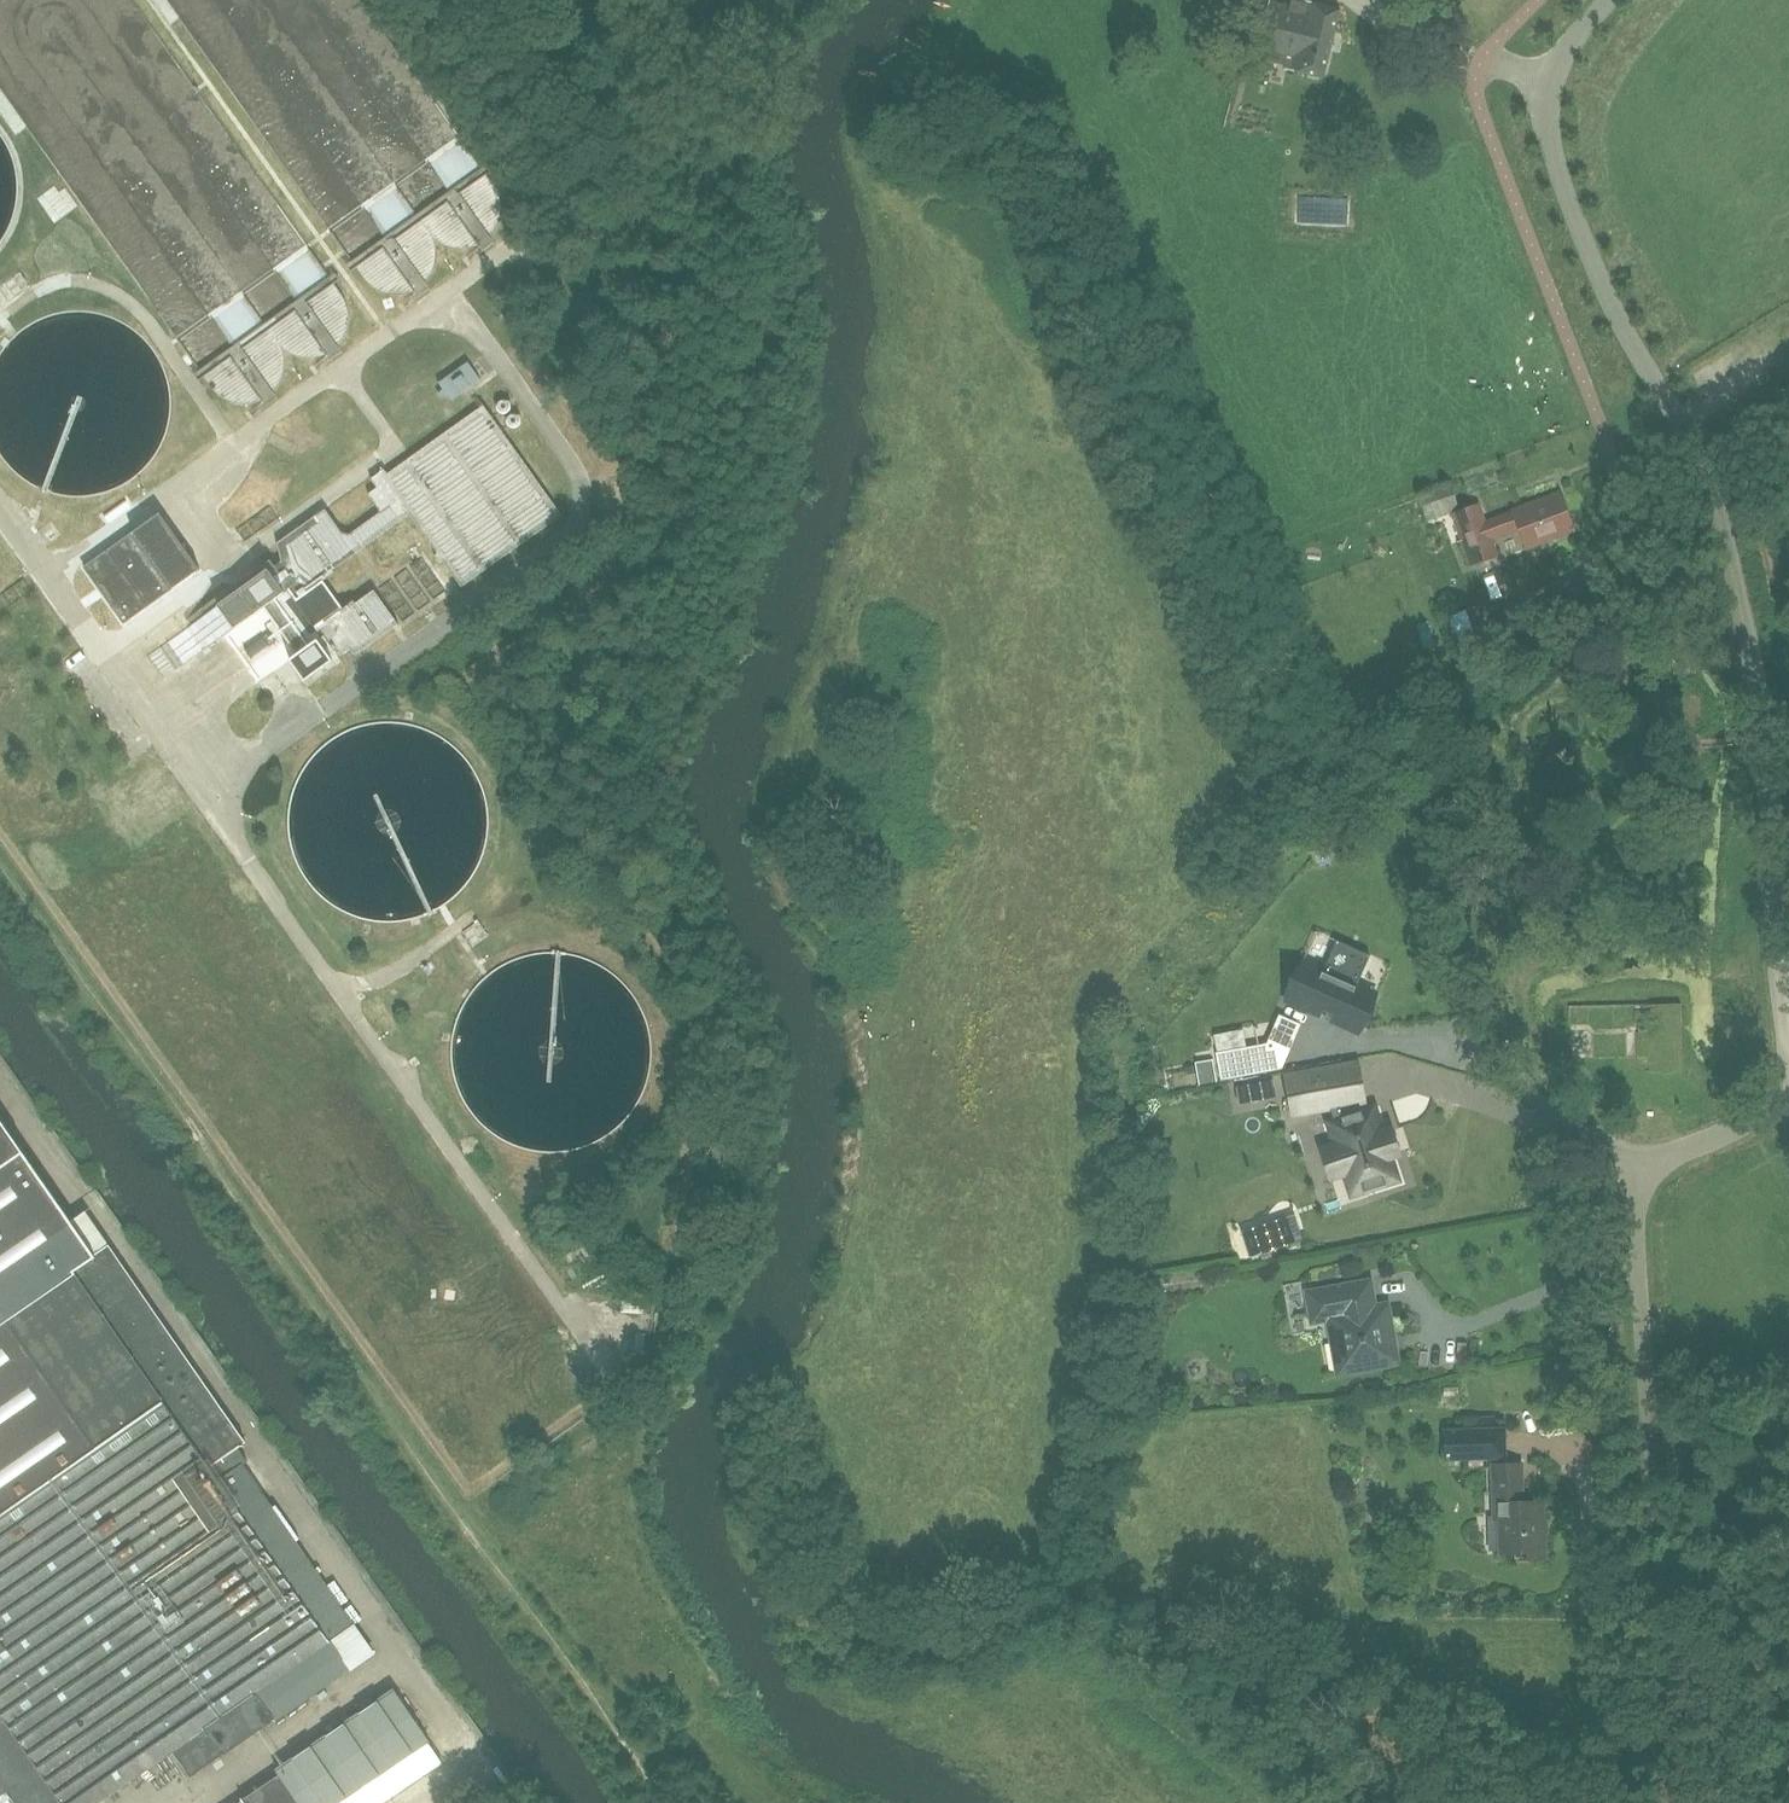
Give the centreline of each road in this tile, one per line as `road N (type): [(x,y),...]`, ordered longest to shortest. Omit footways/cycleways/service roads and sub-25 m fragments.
road 1 (unclassified): [(1788,1047),(1766,738),(1720,510),(1678,417),(1614,312),(1550,137),(1556,71),(1609,0)]
road 2 (unclassified): [(1658,1608),(1633,1245),(1650,1171)]
road 3 (unclassified): [(1650,1171),(1766,1112),(1788,1058)]

